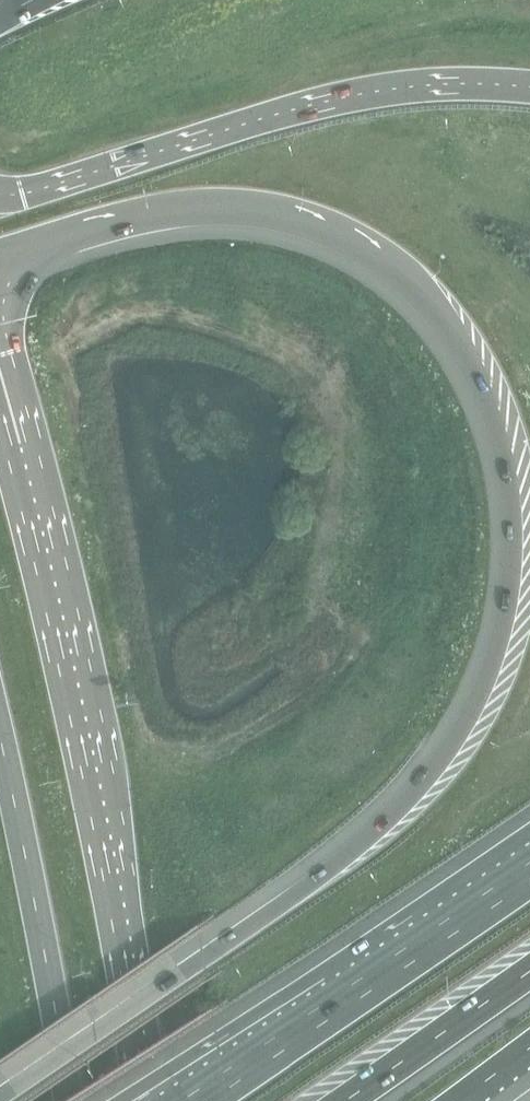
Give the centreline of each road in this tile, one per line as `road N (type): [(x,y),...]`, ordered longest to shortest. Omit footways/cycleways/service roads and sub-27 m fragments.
road 1 (motorway): [(0,256),(125,219),(207,207),(287,214),(357,241),(413,283),(457,340),(497,434),(514,550),(503,628),(473,708),(389,819),(277,908),(0,1095)]
road 2 (trunk): [(149,1100),(88,762),(0,426)]
road 3 (motorway): [(529,95),(395,91),(322,103),(0,194)]
road 4 (motorway): [(529,862),(178,1100)]
road 5 (secondary): [(0,738),(68,1100)]
road 6 (motorway): [(342,1100),(529,970)]

